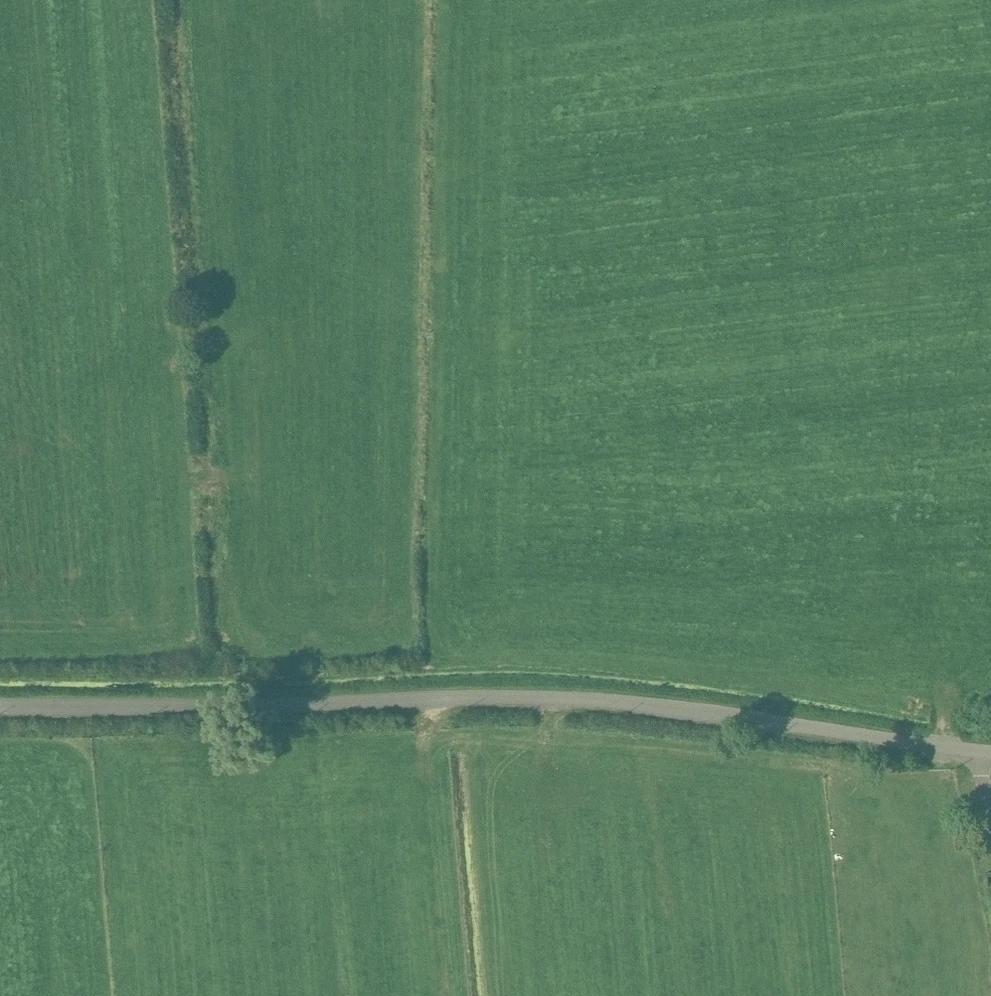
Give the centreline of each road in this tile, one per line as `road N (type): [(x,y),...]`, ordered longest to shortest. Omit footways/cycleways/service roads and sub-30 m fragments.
road 1 (unclassified): [(0,706),(610,702),(990,753)]

